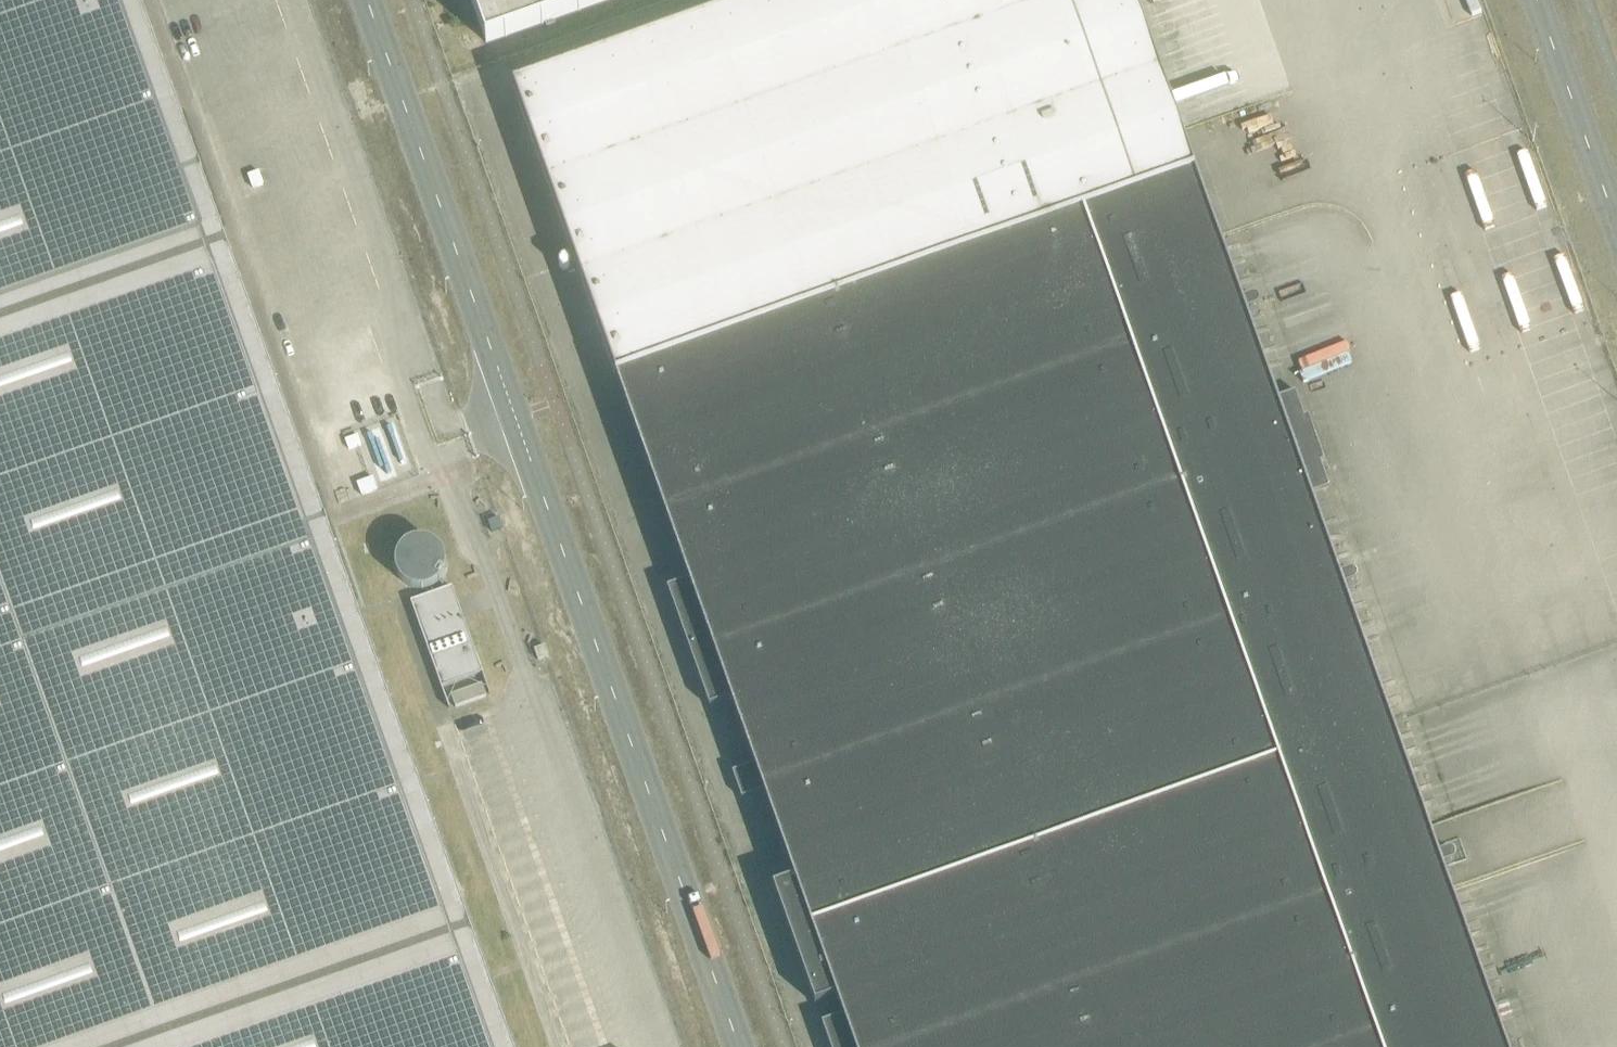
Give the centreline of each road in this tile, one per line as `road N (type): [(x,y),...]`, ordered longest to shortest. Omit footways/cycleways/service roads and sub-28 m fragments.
road 1 (unclassified): [(367,0),(739,1046)]
road 2 (unclassified): [(1616,225),(1537,0)]

